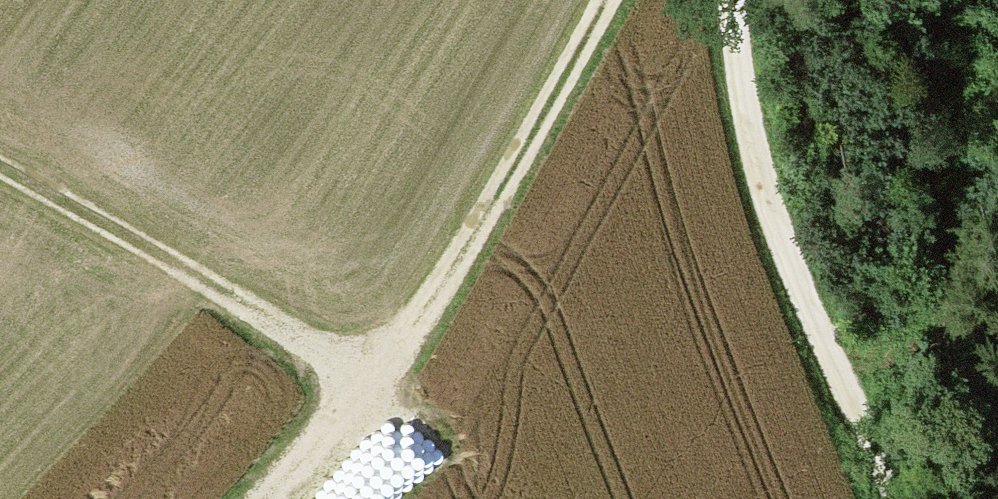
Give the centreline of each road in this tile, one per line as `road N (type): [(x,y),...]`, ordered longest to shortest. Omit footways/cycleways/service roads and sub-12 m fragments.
road 1 (track): [(0,176),(369,378),(513,178),(606,0)]
road 2 (track): [(896,498),(841,384),(757,149),(732,0)]
road 3 (track): [(260,498),(369,378)]

